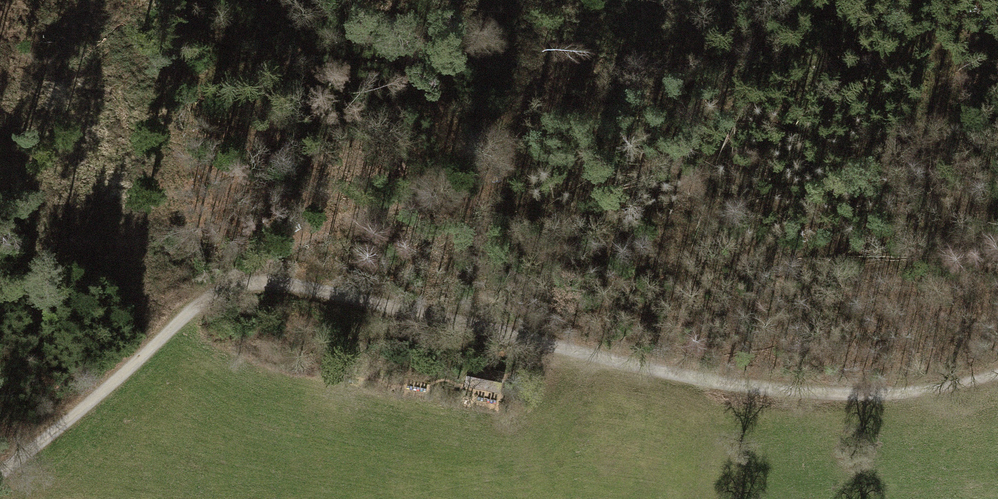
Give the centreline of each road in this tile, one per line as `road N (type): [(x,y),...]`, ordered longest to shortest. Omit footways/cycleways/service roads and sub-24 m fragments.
road 1 (track): [(997,374),(903,389),(733,382),(320,292),(239,286),(196,305),(0,475)]
road 2 (track): [(218,289),(332,223),(383,209),(491,207),(813,249),(918,233),(997,207)]

